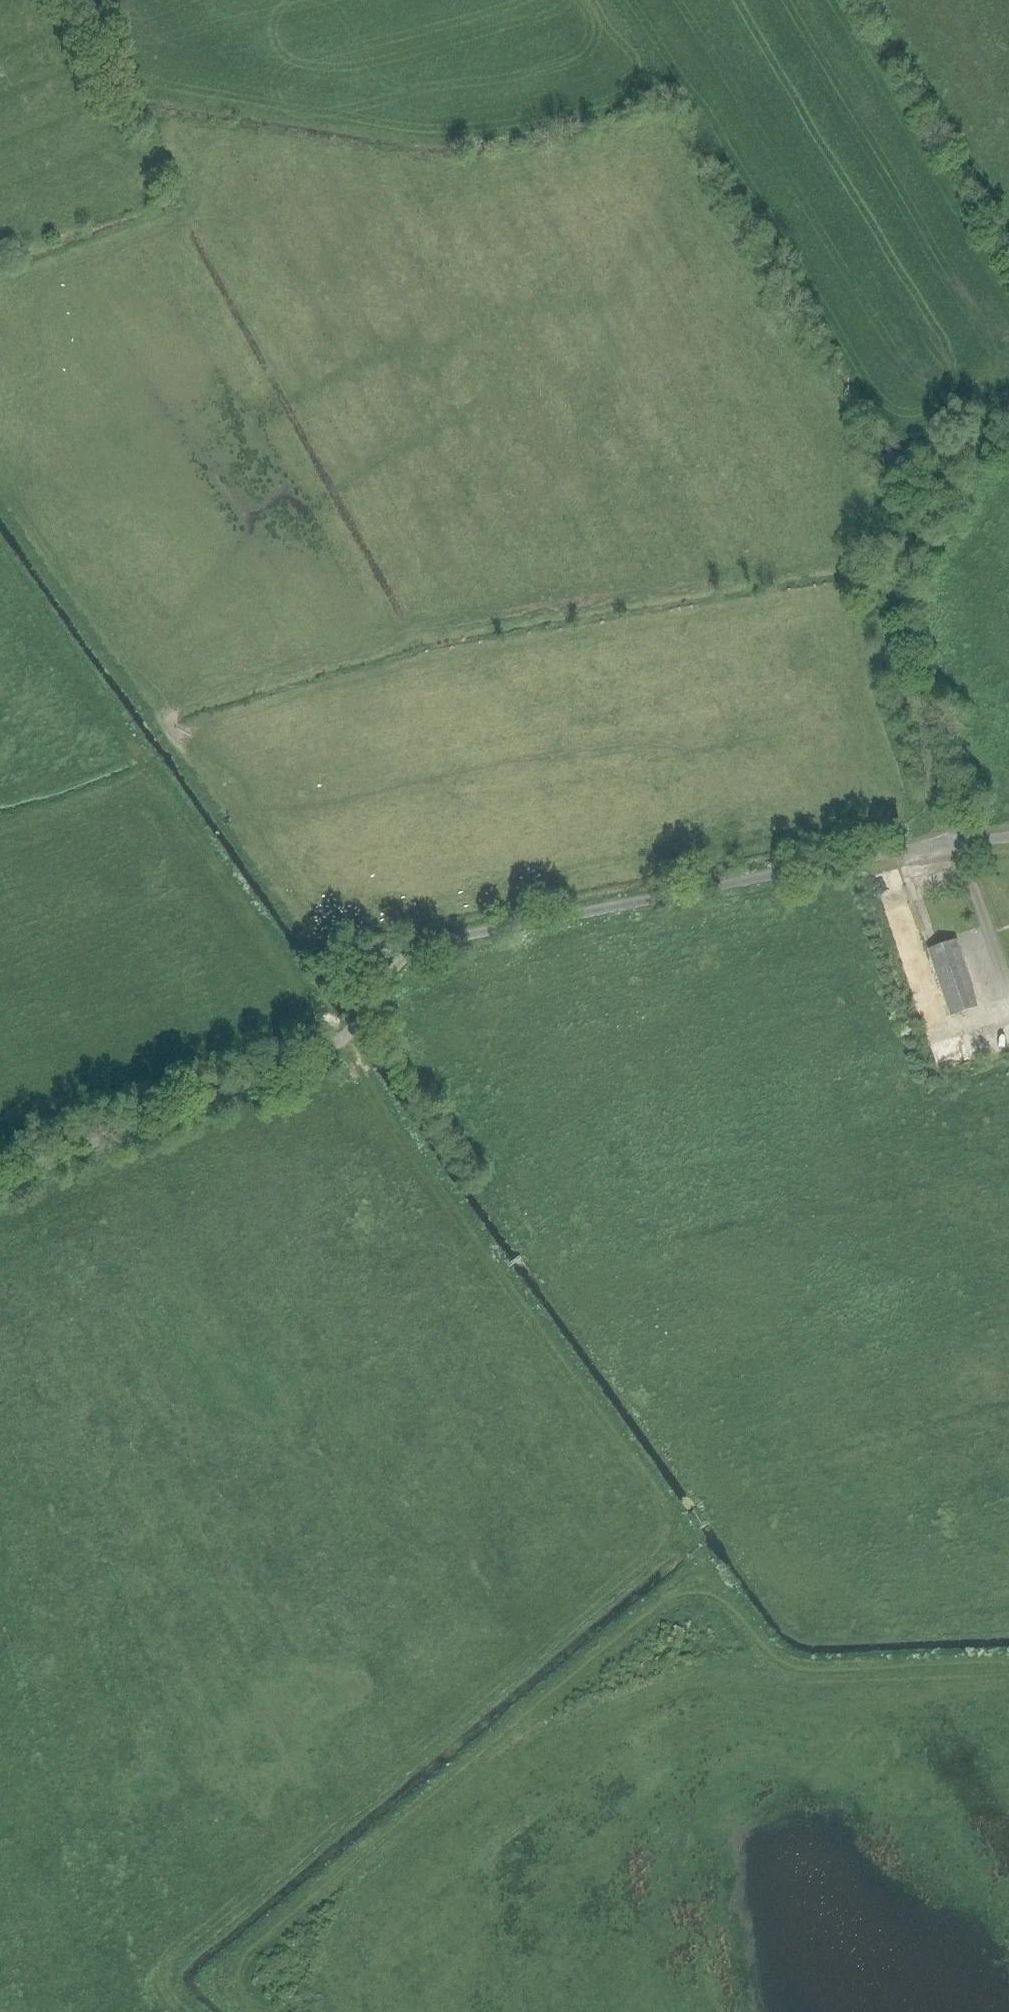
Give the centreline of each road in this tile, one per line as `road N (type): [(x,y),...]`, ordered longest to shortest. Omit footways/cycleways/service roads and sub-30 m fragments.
road 1 (unclassified): [(0,1180),(309,1060),(343,1040),(394,967),(420,947),(1008,840)]

